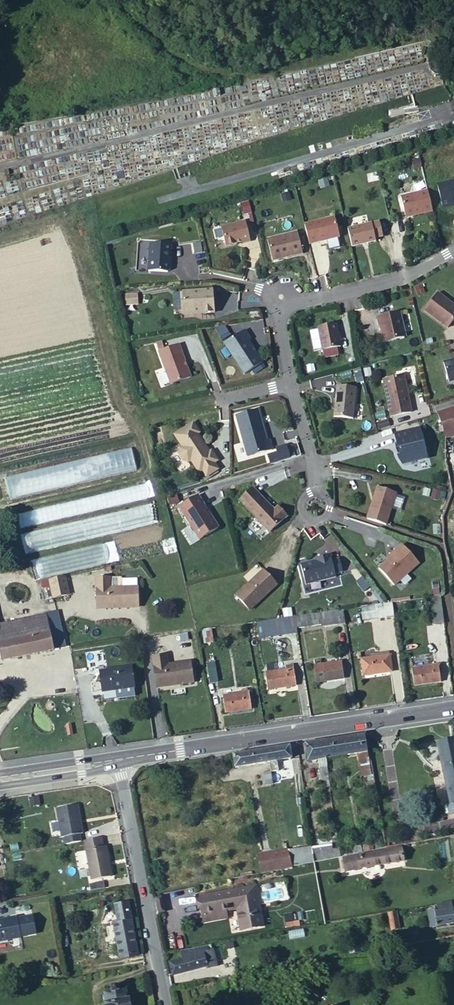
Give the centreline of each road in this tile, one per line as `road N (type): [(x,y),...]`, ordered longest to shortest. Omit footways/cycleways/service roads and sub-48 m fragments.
road 1 (primary): [(453,707),(116,758)]
road 2 (residential): [(166,1004),(116,758)]
road 3 (residential): [(281,296),(304,302),(404,278),(453,251)]

